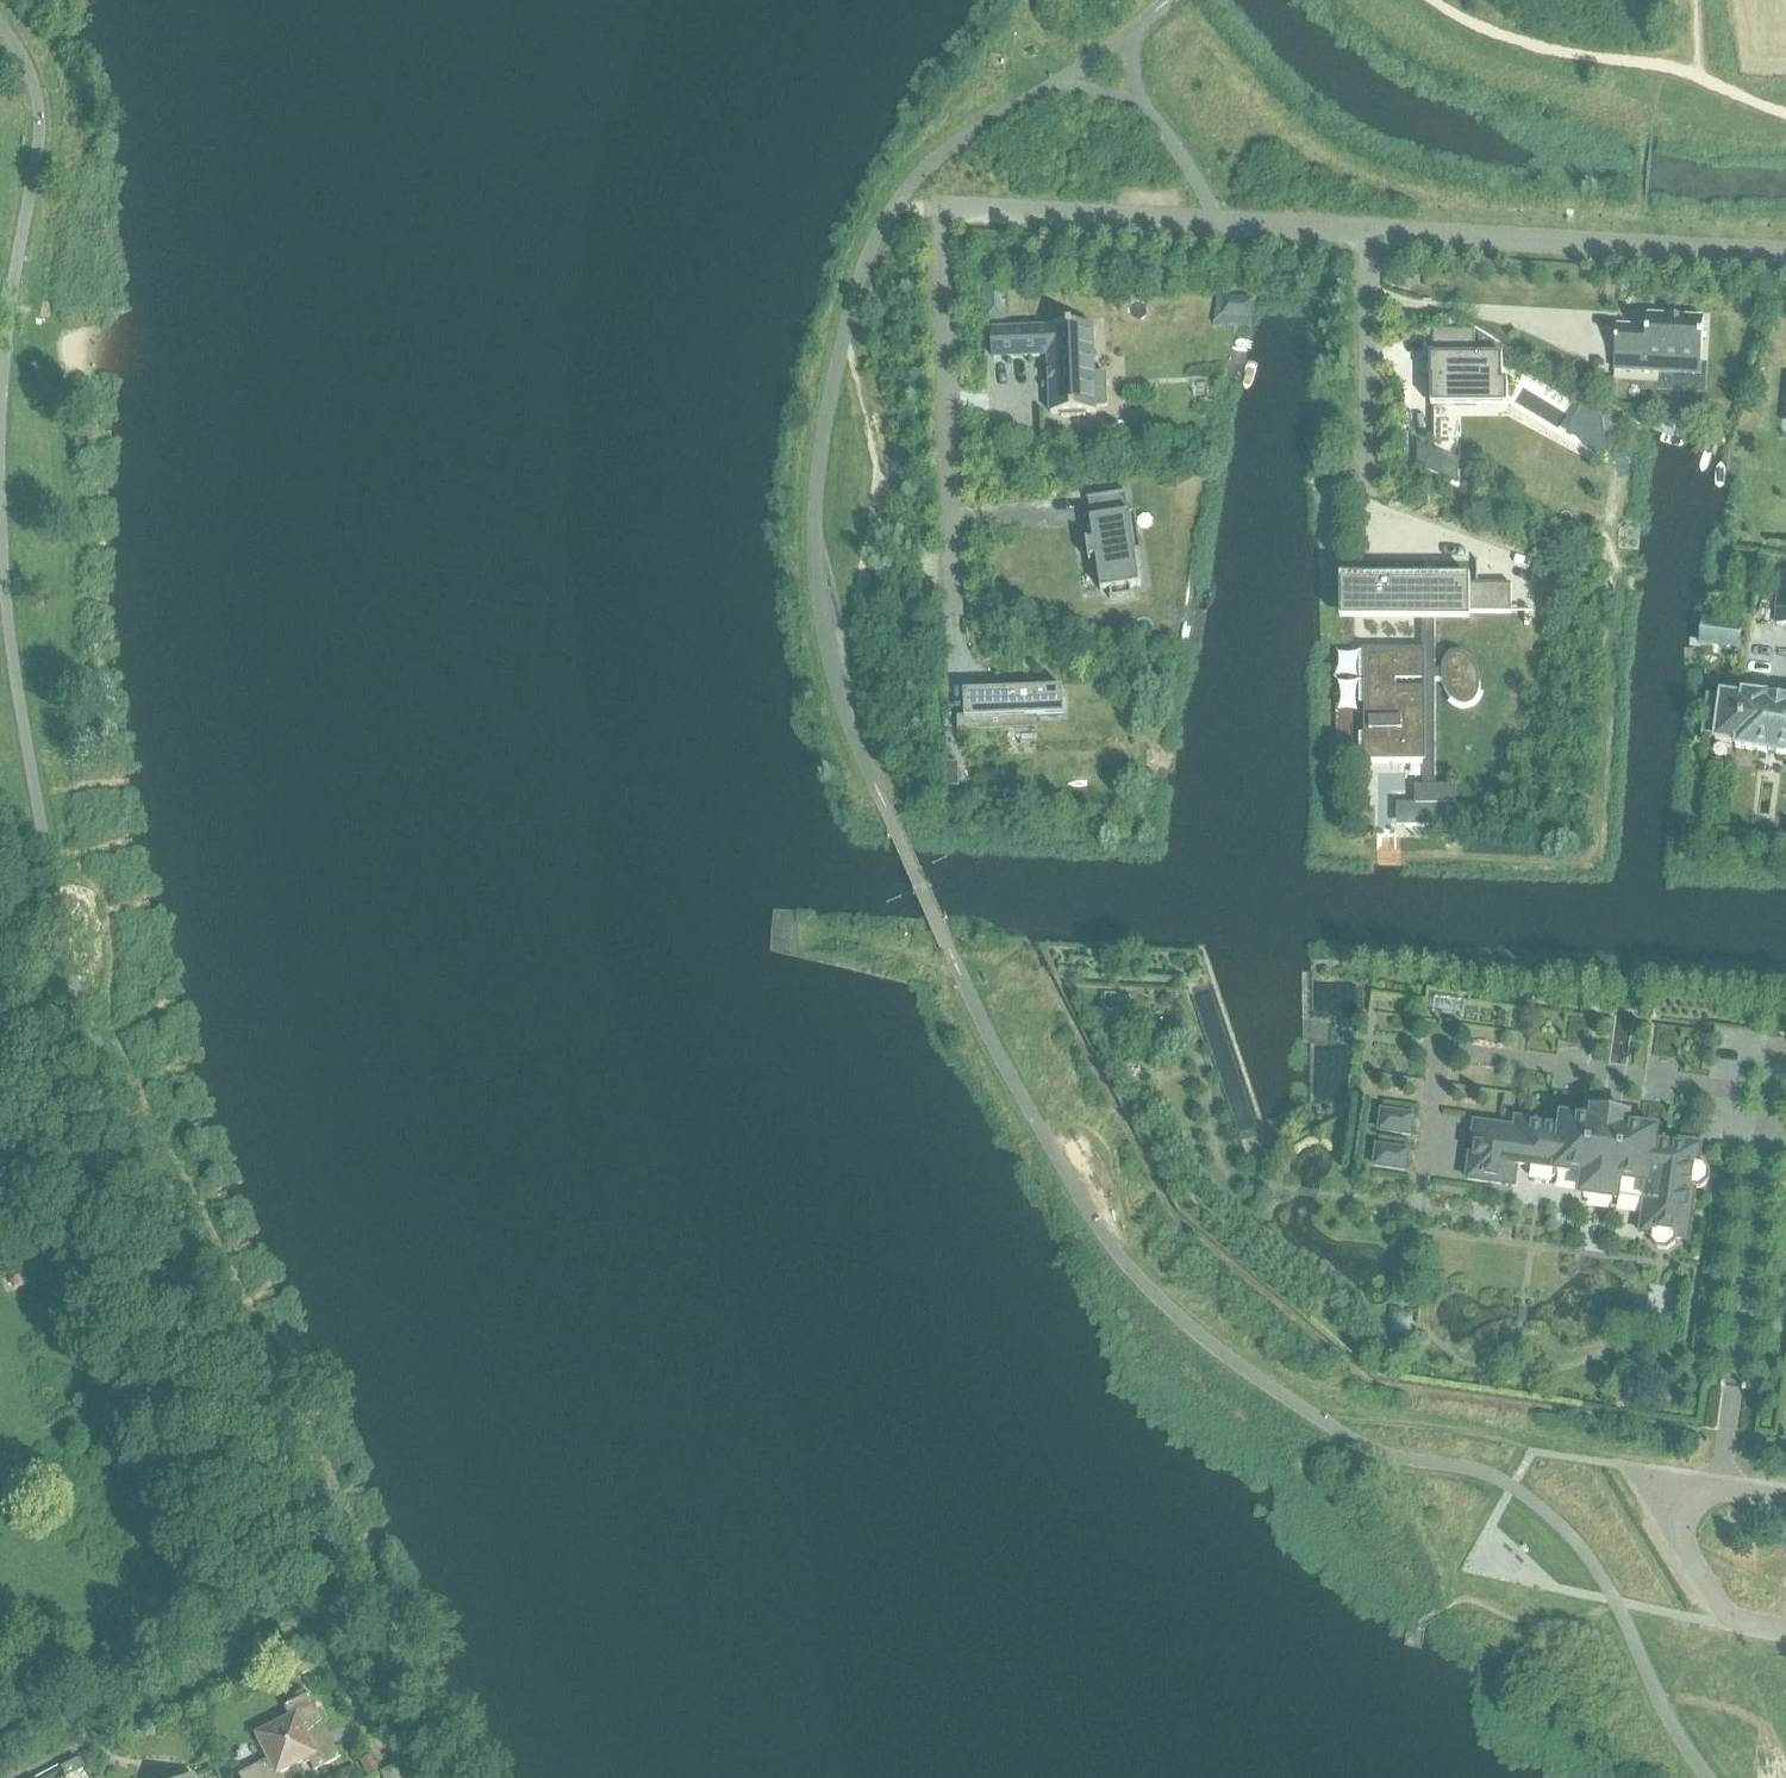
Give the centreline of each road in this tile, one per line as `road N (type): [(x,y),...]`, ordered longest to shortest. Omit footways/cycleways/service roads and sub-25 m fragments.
road 1 (residential): [(1367,232),(947,215),(957,679)]
road 2 (residential): [(1785,253),(1367,232)]
road 3 (residential): [(1367,232),(1368,495)]
road 4 (residential): [(1785,1633),(1733,1622),(1668,1523),(1669,1502),(1683,1491),(1720,1489)]

